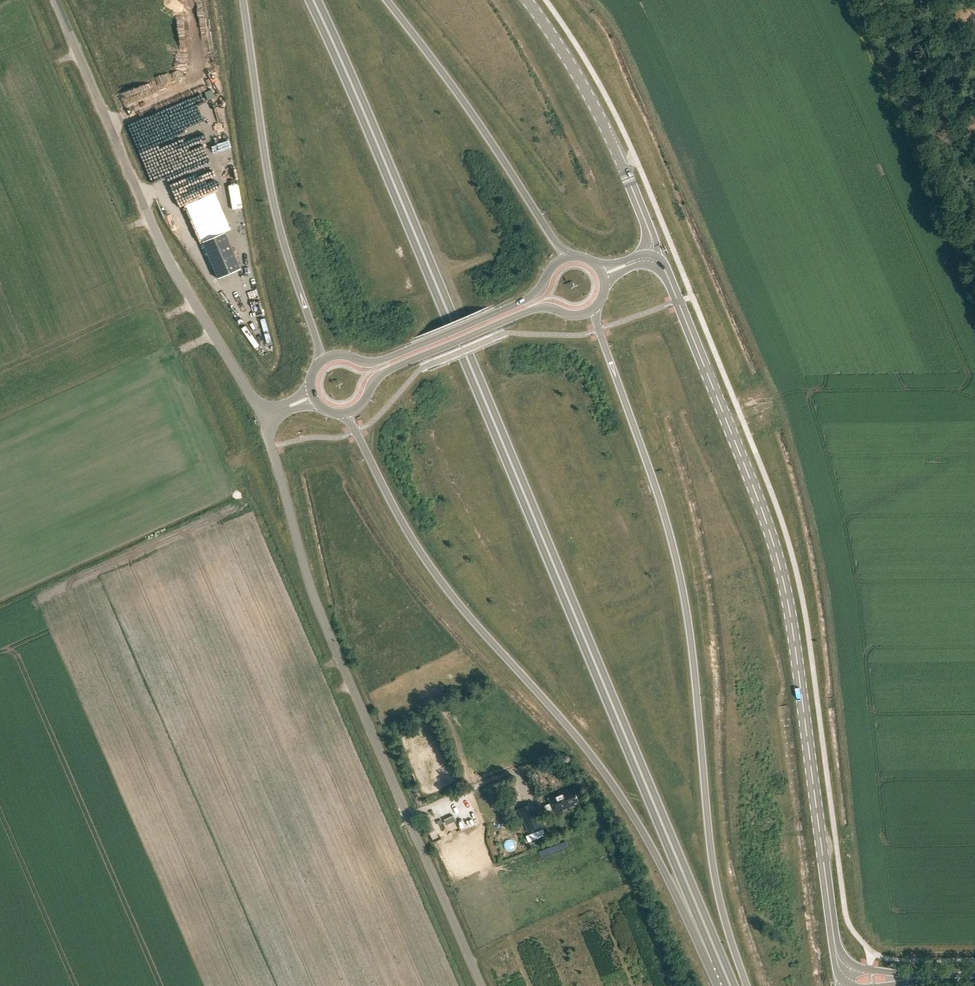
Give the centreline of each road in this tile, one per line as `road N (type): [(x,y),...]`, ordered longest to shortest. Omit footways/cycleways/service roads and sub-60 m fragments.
road 1 (trunk): [(314,0),(719,959)]
road 2 (tertiary): [(650,259),(668,277),(779,561),(834,936)]
road 3 (trunk): [(747,985),(712,852),(678,567),(595,311)]
road 4 (trunk): [(339,414),(431,568),(613,786),(719,959)]
road 5 (unclassified): [(482,985),(311,590),(265,416)]
road 6 (unclassified): [(265,416),(178,277),(53,0)]
road 7 (trunk): [(242,0),(270,191),(319,363)]
road 8 (trunk): [(566,258),(388,0)]
road 9 (tertiary): [(528,0),(620,159),(652,240),(650,259)]
road 10 (tertiary): [(339,414),(361,406),(373,382),(392,368),(531,310),(595,311)]
road 11 (tertiary): [(566,258),(532,298),(384,360),(341,354),(319,363)]

